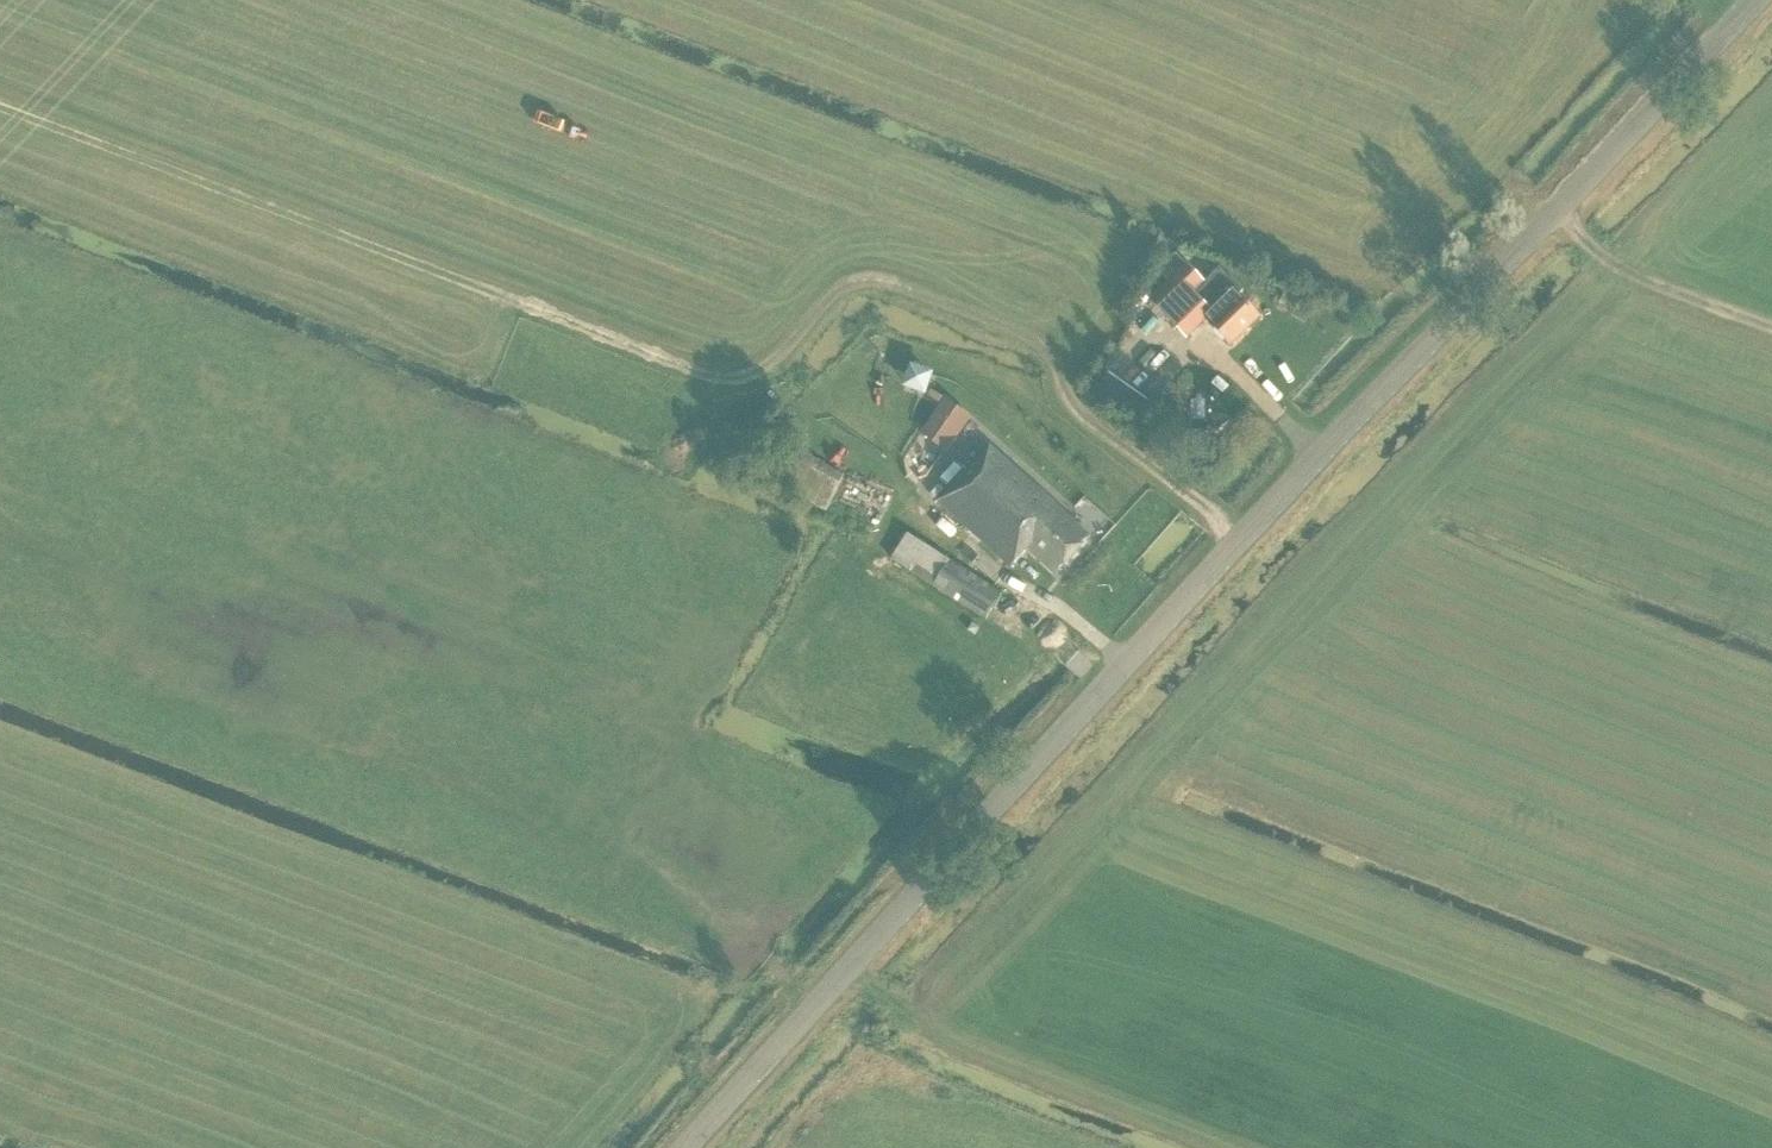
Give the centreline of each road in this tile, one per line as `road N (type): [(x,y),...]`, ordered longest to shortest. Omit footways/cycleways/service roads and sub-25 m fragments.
road 1 (tertiary): [(688,1147),(1739,0)]
road 2 (track): [(1771,325),(1608,263),(1555,199)]

